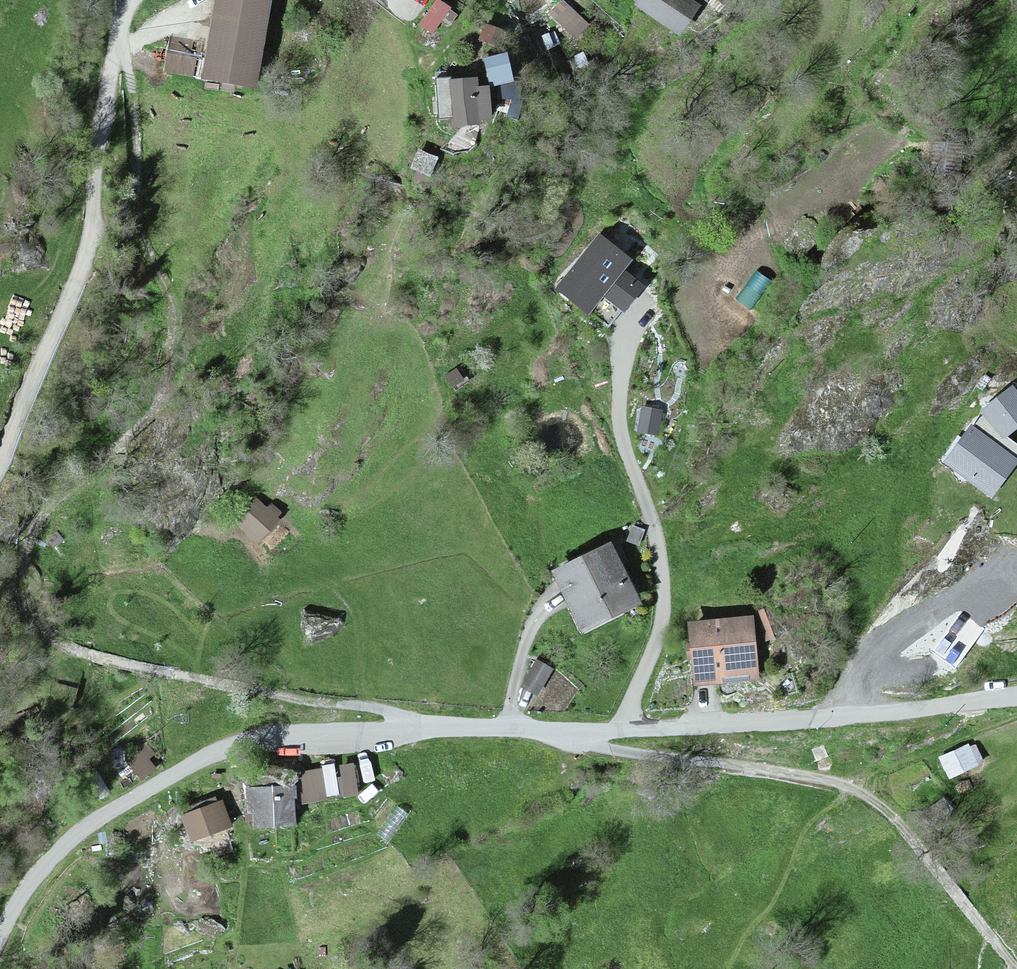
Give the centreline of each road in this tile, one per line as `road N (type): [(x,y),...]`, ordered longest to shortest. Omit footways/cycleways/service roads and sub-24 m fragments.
road 1 (residential): [(1016,697),(752,727),(422,729),(236,742),(70,838),(37,873),(0,938)]
road 2 (track): [(123,31),(147,209),(177,311),(146,422),(30,542),(29,589),(54,641),(104,660),(379,710),(422,729)]
road 3 (track): [(560,732),(585,746),(860,789),(901,819),(1016,963)]
road 4 (residential): [(0,455),(86,264),(134,0)]

